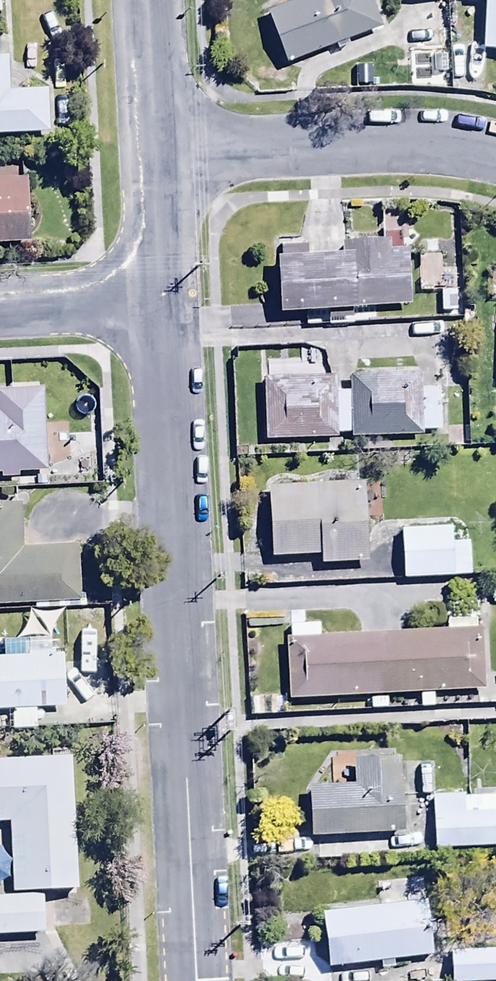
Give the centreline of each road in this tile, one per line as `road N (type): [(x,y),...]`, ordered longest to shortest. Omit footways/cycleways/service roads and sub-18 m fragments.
road 1 (residential): [(155,303),(188,980)]
road 2 (residential): [(151,139),(400,127),(495,164)]
road 3 (residential): [(151,139),(155,303)]
road 4 (residential): [(155,303),(0,311)]
road 5 (residential): [(144,0),(151,139)]

